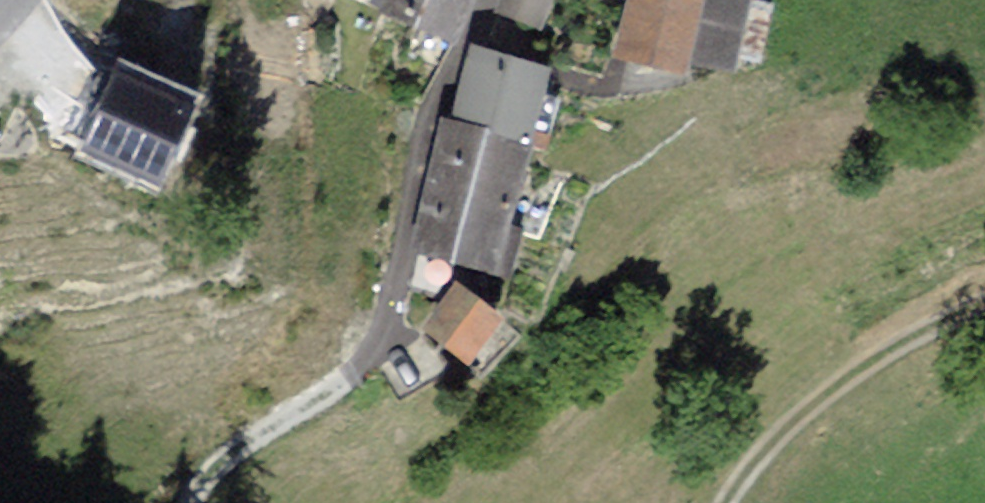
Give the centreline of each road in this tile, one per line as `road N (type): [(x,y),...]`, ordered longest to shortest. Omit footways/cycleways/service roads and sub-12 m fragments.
road 1 (residential): [(487,0),(369,352),(341,383),(231,457)]
road 2 (track): [(984,303),(945,319),(817,402),(770,443),(728,502)]

